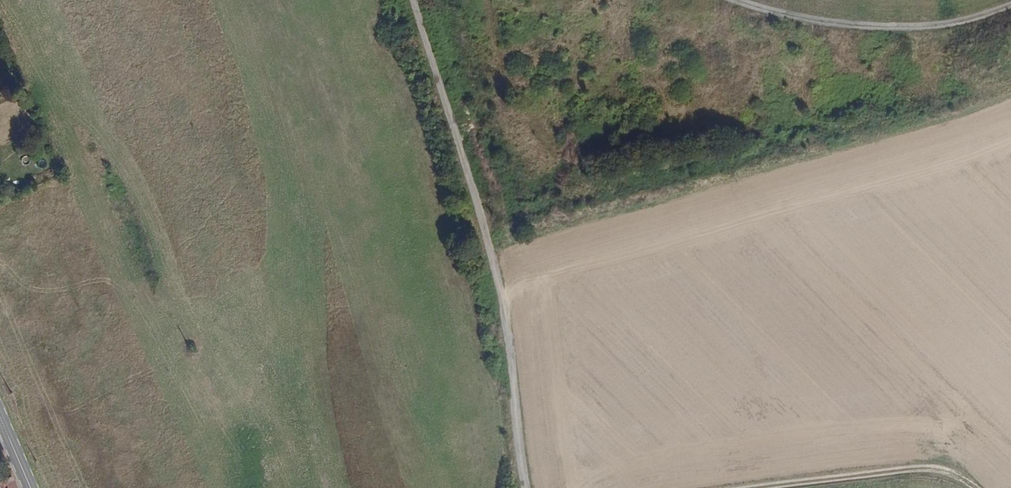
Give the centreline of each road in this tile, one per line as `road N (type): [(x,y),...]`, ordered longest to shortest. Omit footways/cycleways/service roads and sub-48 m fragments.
road 1 (track): [(415,0),(503,308),(526,487)]
road 2 (track): [(733,0),(865,28),(949,24),(1010,6)]
road 3 (track): [(748,487),(932,467),(979,487)]

